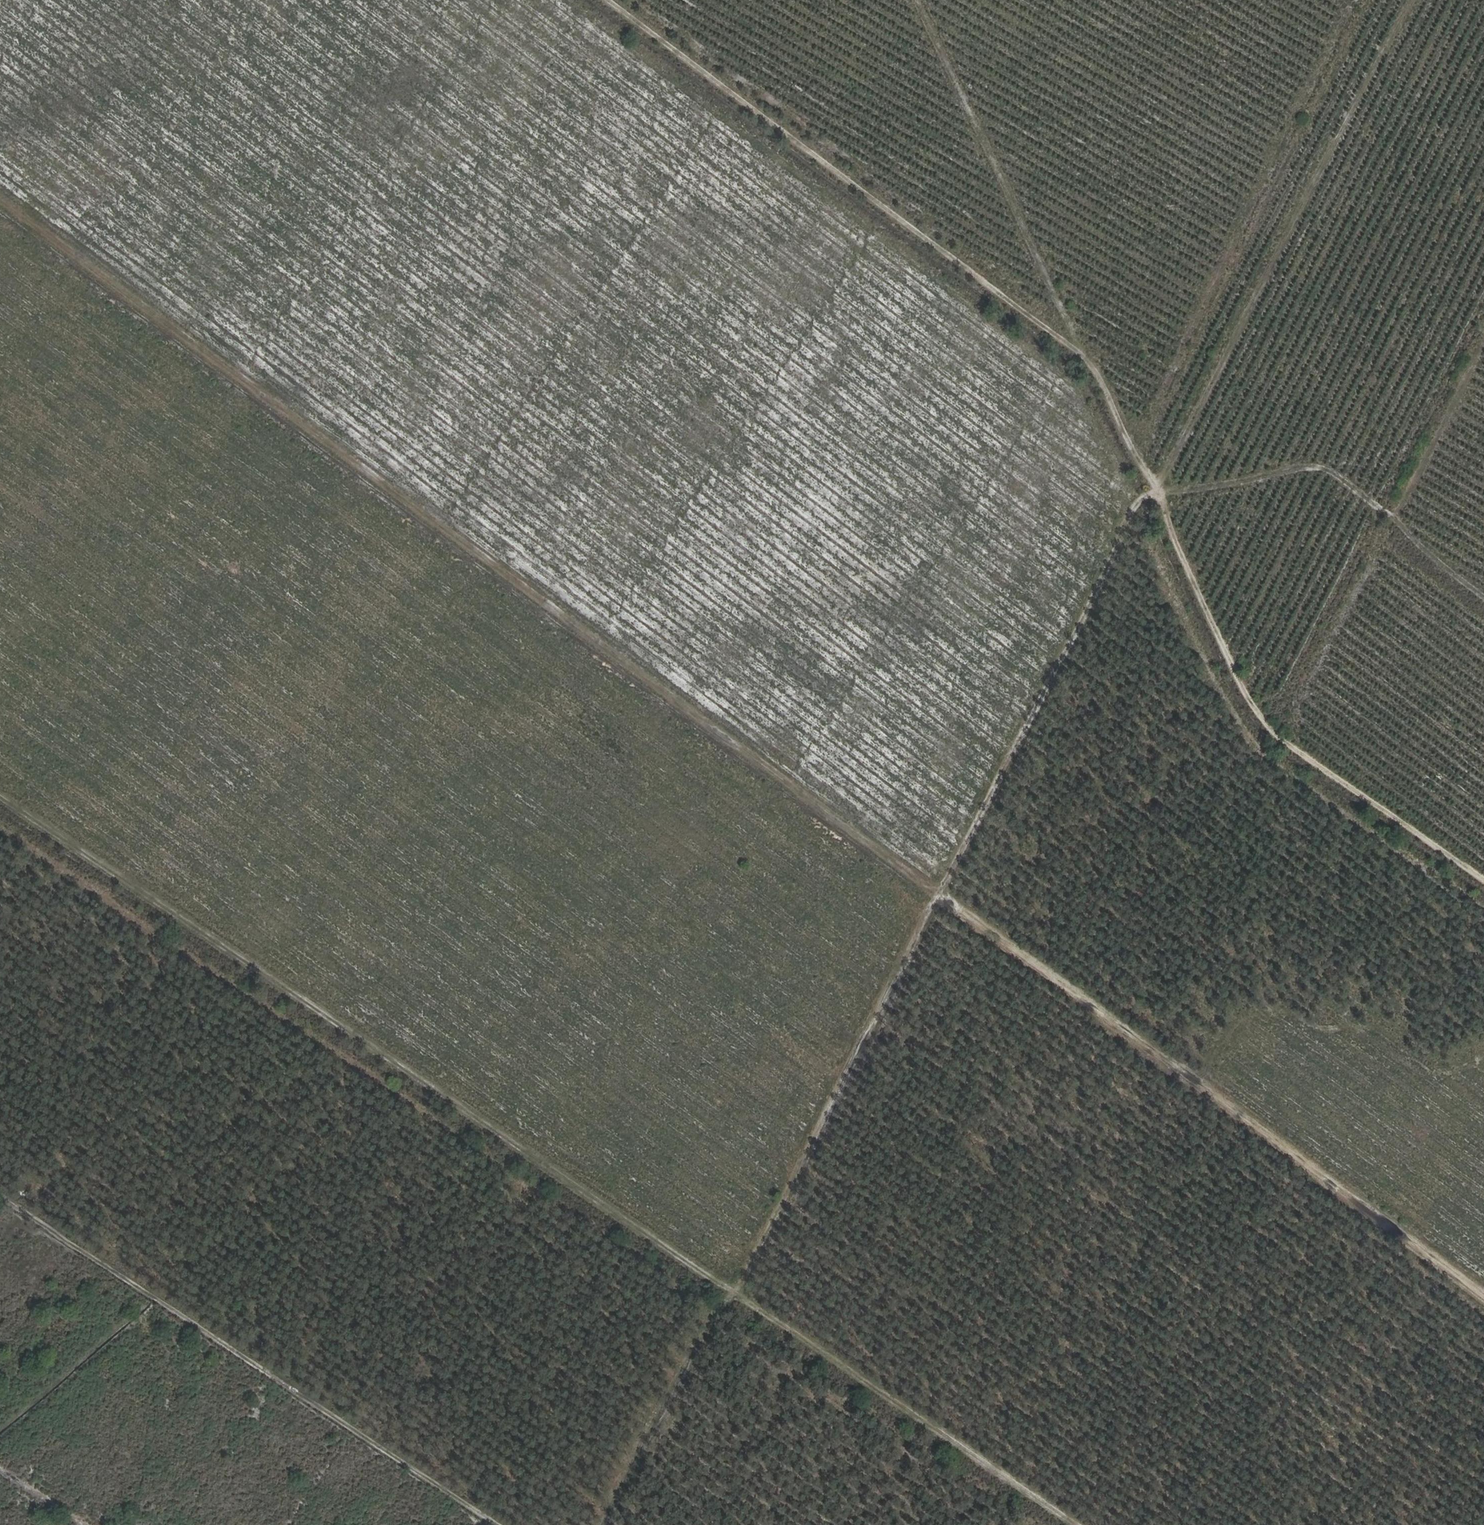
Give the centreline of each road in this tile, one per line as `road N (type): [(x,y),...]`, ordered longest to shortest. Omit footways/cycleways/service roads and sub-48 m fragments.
road 1 (track): [(1483,1295),(0,196)]
road 2 (track): [(1074,1524),(0,796)]
road 3 (track): [(1483,880),(1280,738),(1260,715),(1086,357),(609,0)]
road 4 (track): [(499,1524),(0,1195)]

